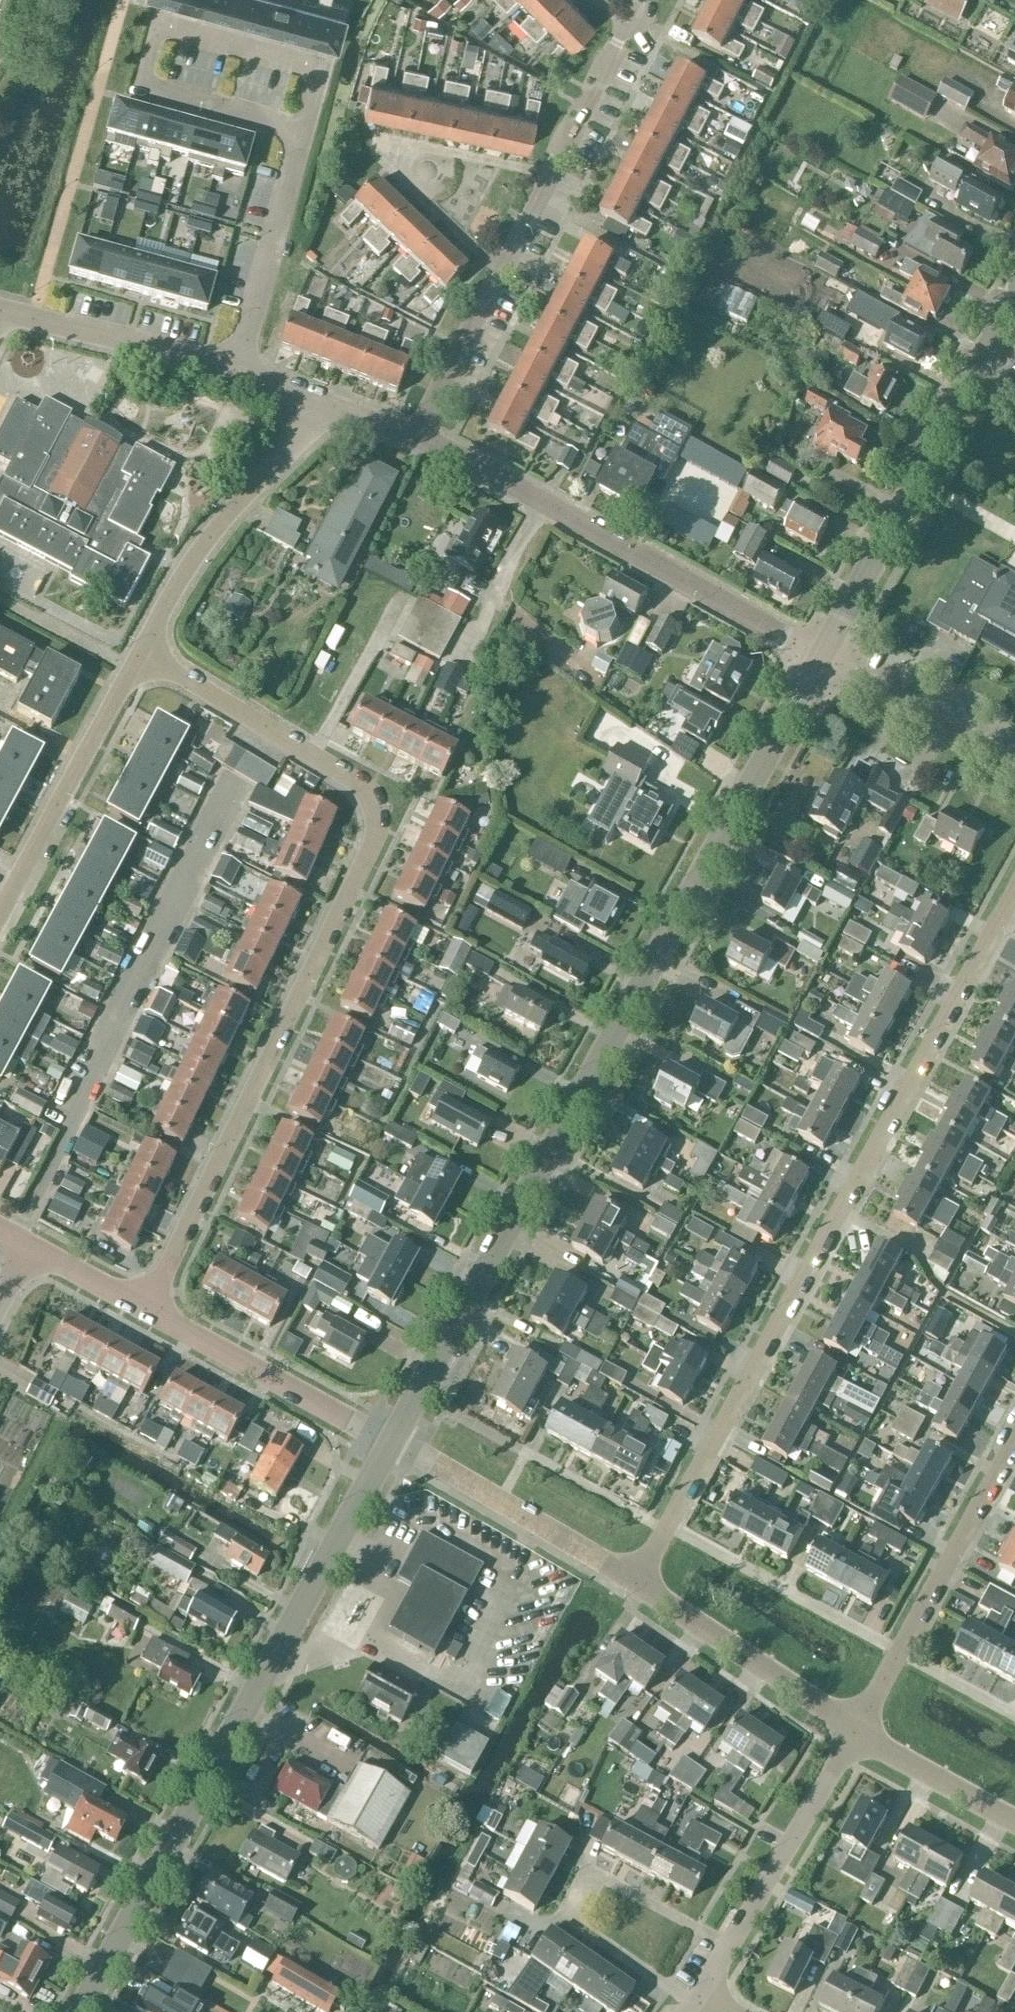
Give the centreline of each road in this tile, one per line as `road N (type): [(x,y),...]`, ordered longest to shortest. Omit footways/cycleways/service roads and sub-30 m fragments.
road 1 (tertiary): [(393,1444),(822,659)]
road 2 (residential): [(635,1584),(1014,894)]
road 3 (tertiary): [(80,2011),(393,1444)]
road 4 (residential): [(145,1312),(374,831),(361,793),(309,760)]
road 5 (residential): [(232,375),(304,97),(138,53)]
road 6 (tertiary): [(822,659),(1014,300)]
road 7 (residential): [(735,1946),(594,1877),(571,1922),(689,2000)]
road 8 (residential): [(857,1732),(1014,1443)]
road 9 (residential): [(141,662),(192,565),(272,476),(312,398)]
road 10 (residential): [(822,659),(547,509)]
road 11 (residential): [(0,920),(141,662)]
road 12 (residential): [(393,1444),(145,1312)]
road 13 (residential): [(635,1584),(393,1444)]
road 14 (residential): [(419,439),(544,191)]
road 15 (residential): [(857,1732),(635,1584)]
road 16 (residential): [(735,1946),(857,1732)]
road 17 (residential): [(232,375),(0,314)]
road 18 (residential): [(822,659),(1014,765)]
road 19 (residential): [(544,191),(611,61),(630,0)]
road 20 (residential): [(141,662),(309,760)]
road 21 (residential): [(1014,1823),(857,1732)]
road 22 (residential): [(309,760),(387,625)]
road 23 (residential): [(547,509),(419,439)]
road 24 (residential): [(145,1312),(30,1251)]
road 25 (residential): [(591,679),(493,603)]

